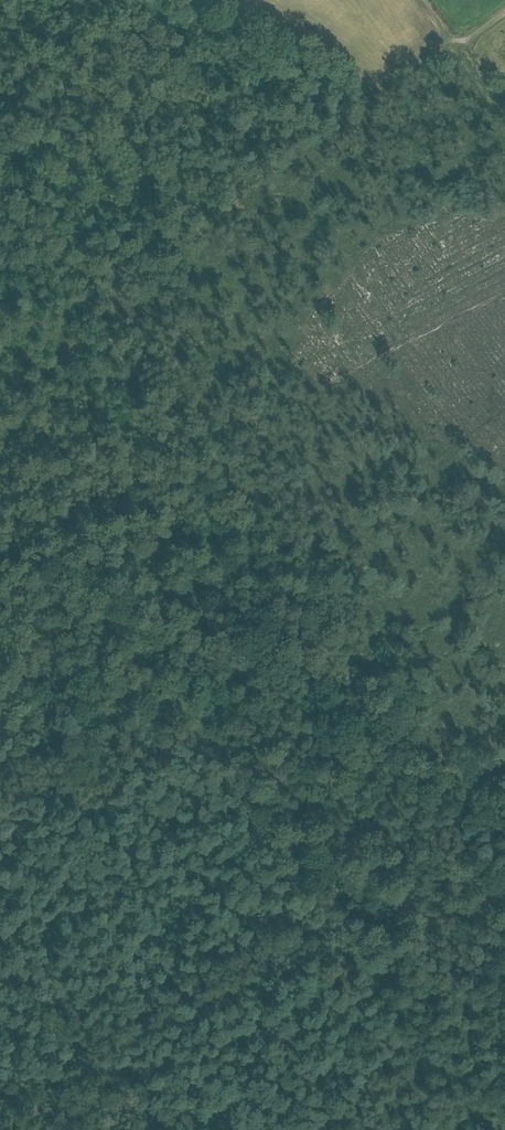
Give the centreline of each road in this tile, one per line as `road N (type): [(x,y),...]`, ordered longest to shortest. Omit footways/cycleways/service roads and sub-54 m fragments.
road 1 (track): [(504,11),(468,39),(446,40),(390,82)]

